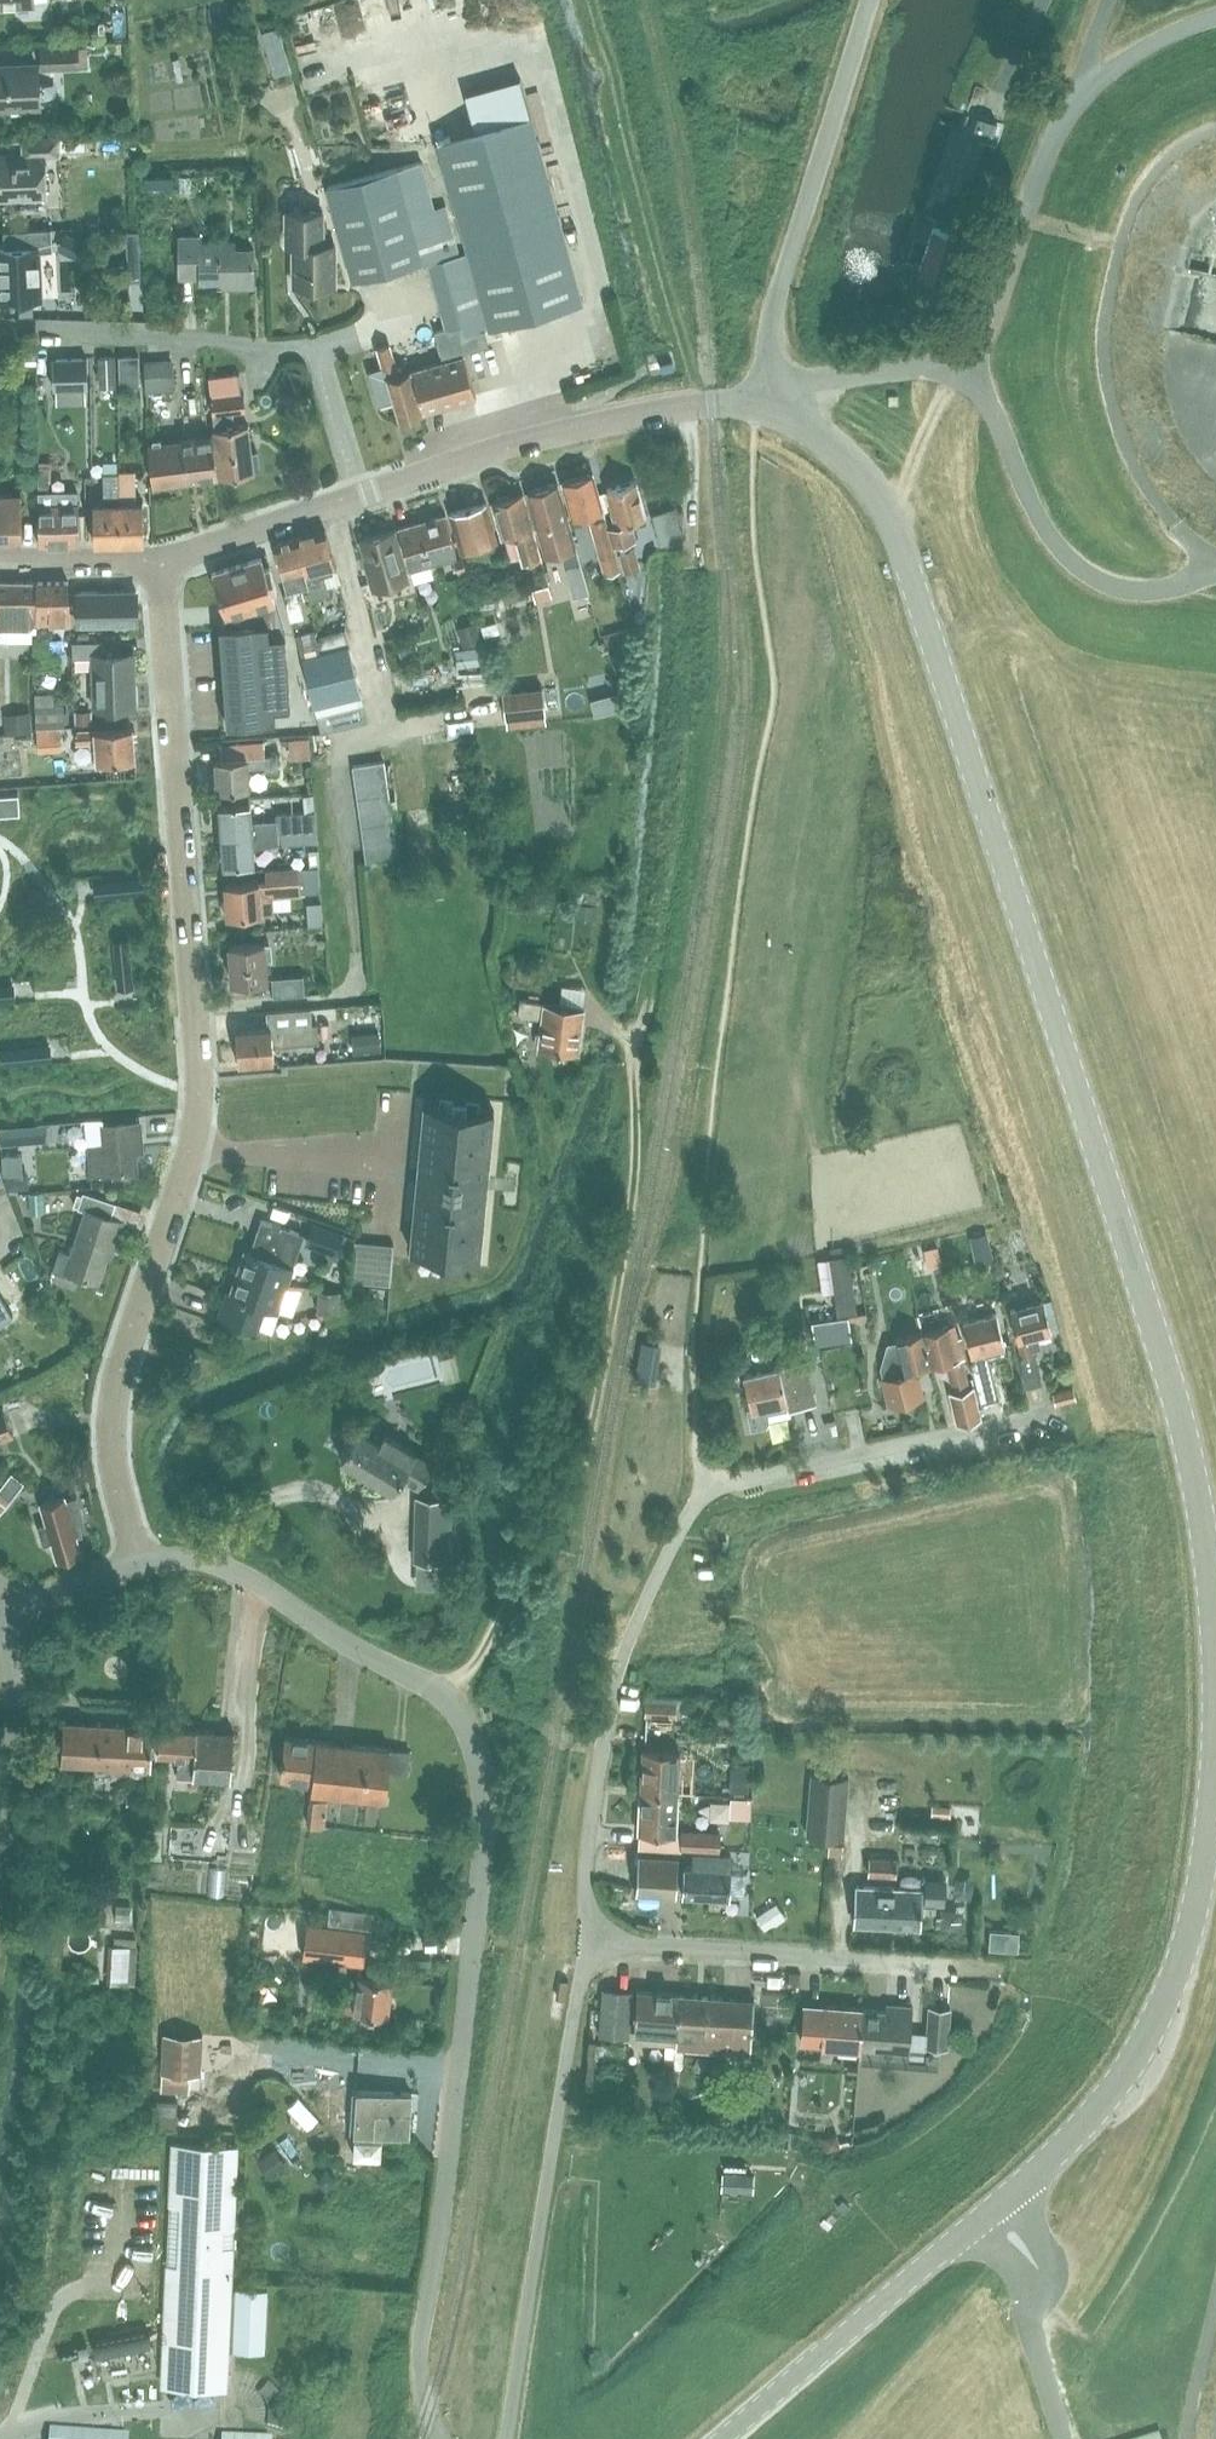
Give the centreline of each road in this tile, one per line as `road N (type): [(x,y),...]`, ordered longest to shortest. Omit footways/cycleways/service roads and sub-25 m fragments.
road 1 (tertiary): [(983,2216),(1116,2088),(1158,2006),(1186,1919),(1209,1775),(1213,1630),(1192,1480),(1125,1230),(890,515),(873,483),(758,395)]
road 2 (residential): [(590,1942),(586,1873),(619,1671),(690,1507),(711,1487),(1054,1410)]
road 3 (residential): [(435,2438),(418,2375),(486,1755),(444,1698)]
road 4 (residential): [(444,1698),(569,1498),(591,1443),(638,1165),(634,1046)]
road 5 (residential): [(185,1142),(200,1090),(154,558)]
road 6 (residential): [(505,2438),(590,1942)]
road 7 (residential): [(133,1568),(104,1403),(185,1142)]
road 8 (residential): [(357,495),(316,347),(42,338)]
road 9 (tertiary): [(357,495),(523,443),(758,395)]
road 10 (unclassified): [(758,395),(770,312),(867,0)]
road 11 (residential): [(999,1969),(590,1942)]
road 12 (residential): [(1215,575),(1125,587),(1062,552),(1034,511),(990,401),(964,370)]
road 13 (unclassified): [(1004,270),(1078,99),(1148,44),(1215,18)]
road 14 (residential): [(444,1698),(252,1581),(193,1565),(133,1568)]
road 15 (tertiary): [(726,2438),(983,2216)]
road 16 (track): [(1024,2331),(1085,2336),(1178,2175),(1215,2092)]
road 17 (track): [(1007,2240),(837,2438)]
road 18 (unclassified): [(1060,2438),(1024,2331),(1036,2274),(983,2216)]
road 19 (unclassified): [(0,1862),(12,1696),(0,1619)]
road 20 (tertiary): [(154,558),(357,495)]
road 21 (residential): [(185,1142),(395,1160)]
road 22 (residential): [(758,395),(863,374),(964,370)]
road 23 (tertiary): [(0,562),(154,558)]
road 24 (residential): [(0,1608),(62,1597),(133,1568)]

